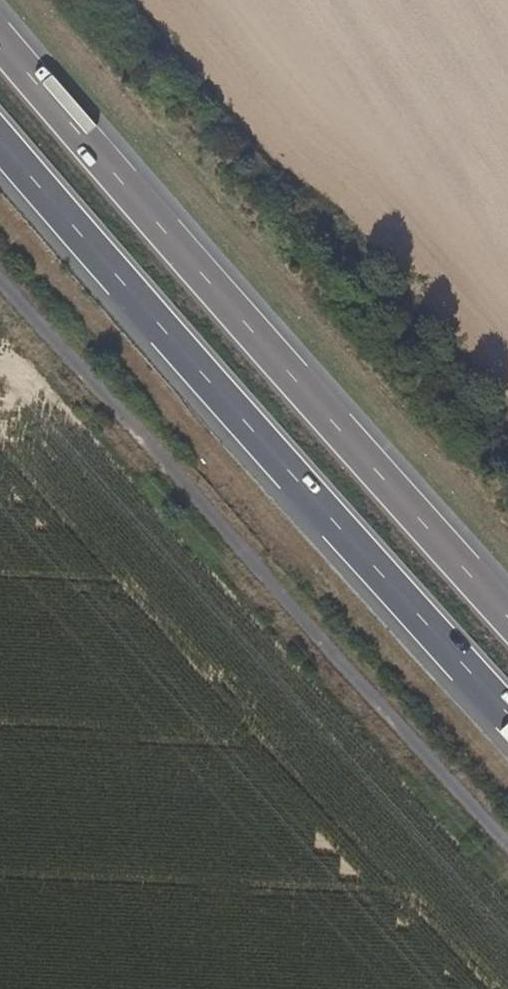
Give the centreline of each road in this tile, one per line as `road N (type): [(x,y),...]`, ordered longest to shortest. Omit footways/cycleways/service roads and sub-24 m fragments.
road 1 (trunk): [(0,140),(507,723)]
road 2 (trunk): [(507,606),(0,38)]

